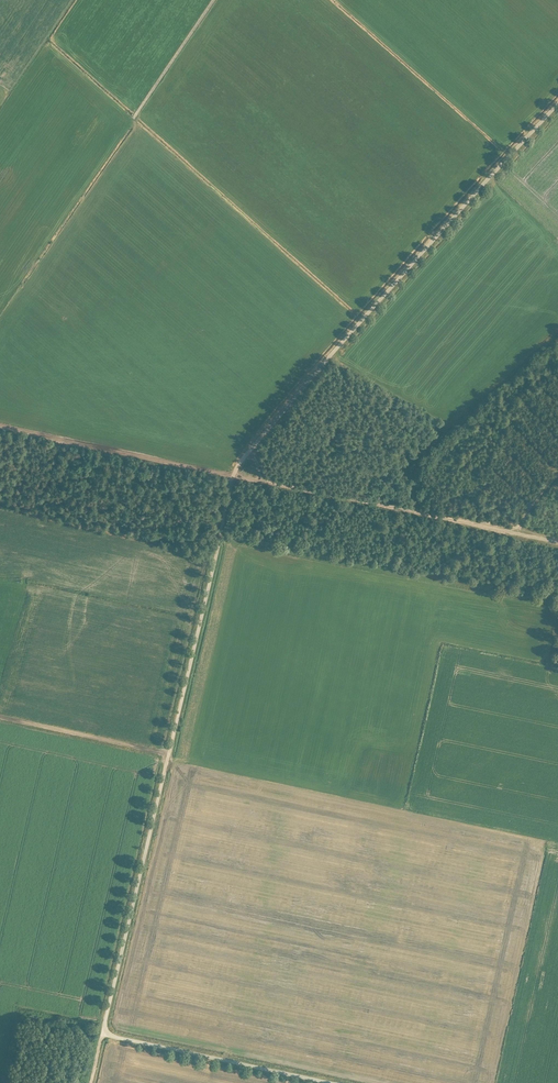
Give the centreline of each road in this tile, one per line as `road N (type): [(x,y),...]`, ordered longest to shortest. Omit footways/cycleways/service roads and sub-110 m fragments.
road 1 (unclassified): [(331,1082),(112,1035),(104,1025),(239,464),(557,104)]
road 2 (track): [(233,476),(0,426)]
road 3 (track): [(233,476),(418,514)]
road 4 (track): [(169,753),(0,717)]

